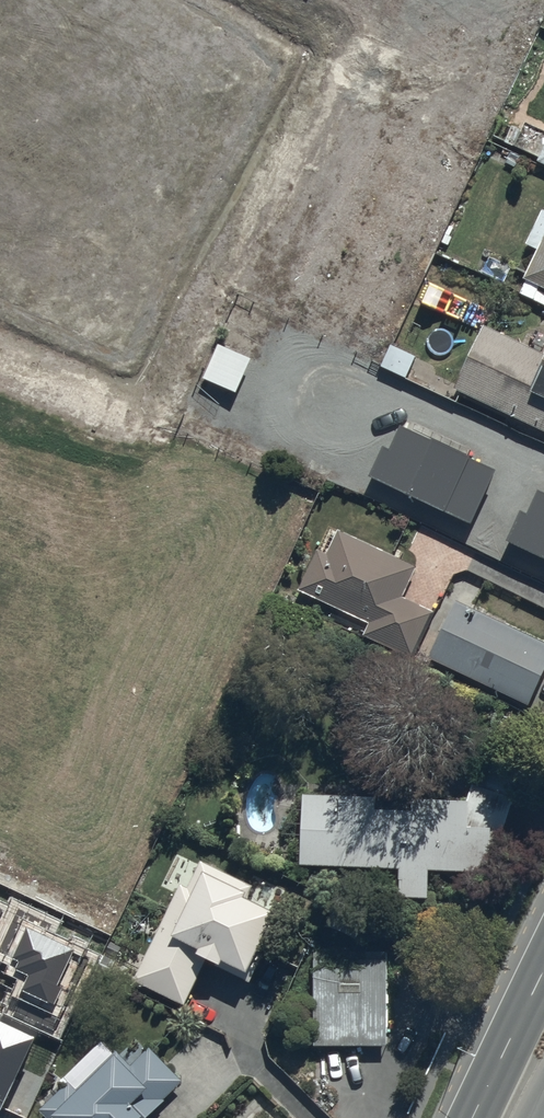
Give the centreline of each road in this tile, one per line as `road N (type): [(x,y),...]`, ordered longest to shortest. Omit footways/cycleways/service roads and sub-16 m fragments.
road 1 (secondary): [(472,1117),(543,973)]

